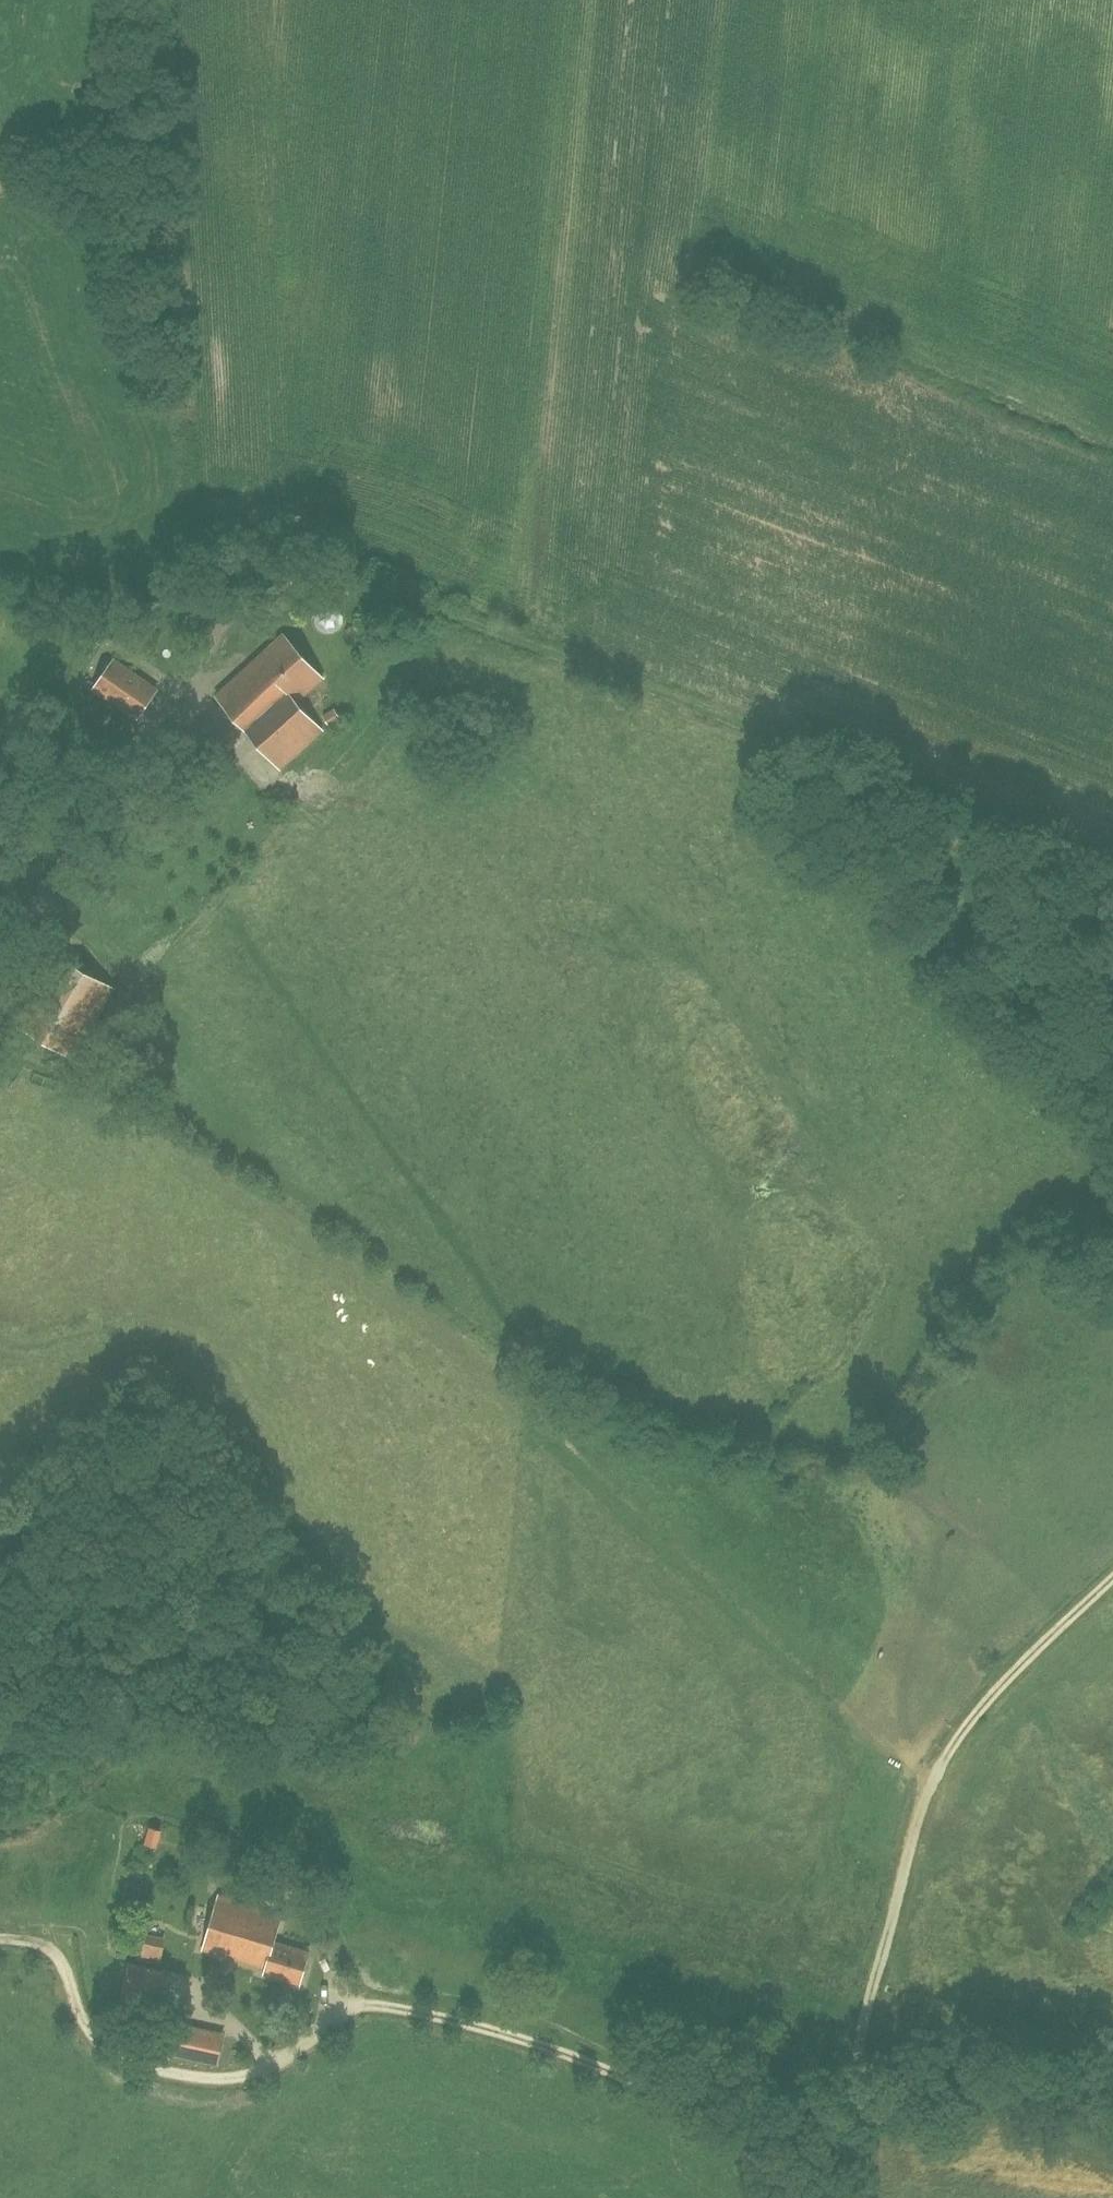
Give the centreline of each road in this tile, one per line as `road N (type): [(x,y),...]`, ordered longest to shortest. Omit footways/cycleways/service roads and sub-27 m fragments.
road 1 (track): [(0,1937),(57,1954),(89,2030),(112,2053),(147,2069),(246,2078),(280,2066),(341,2001),(431,2017),(518,2039),(657,2094),(722,2137),(788,2197)]
road 2 (track): [(868,2197),(864,2036),(916,1821),(963,1729),(1112,1576)]

